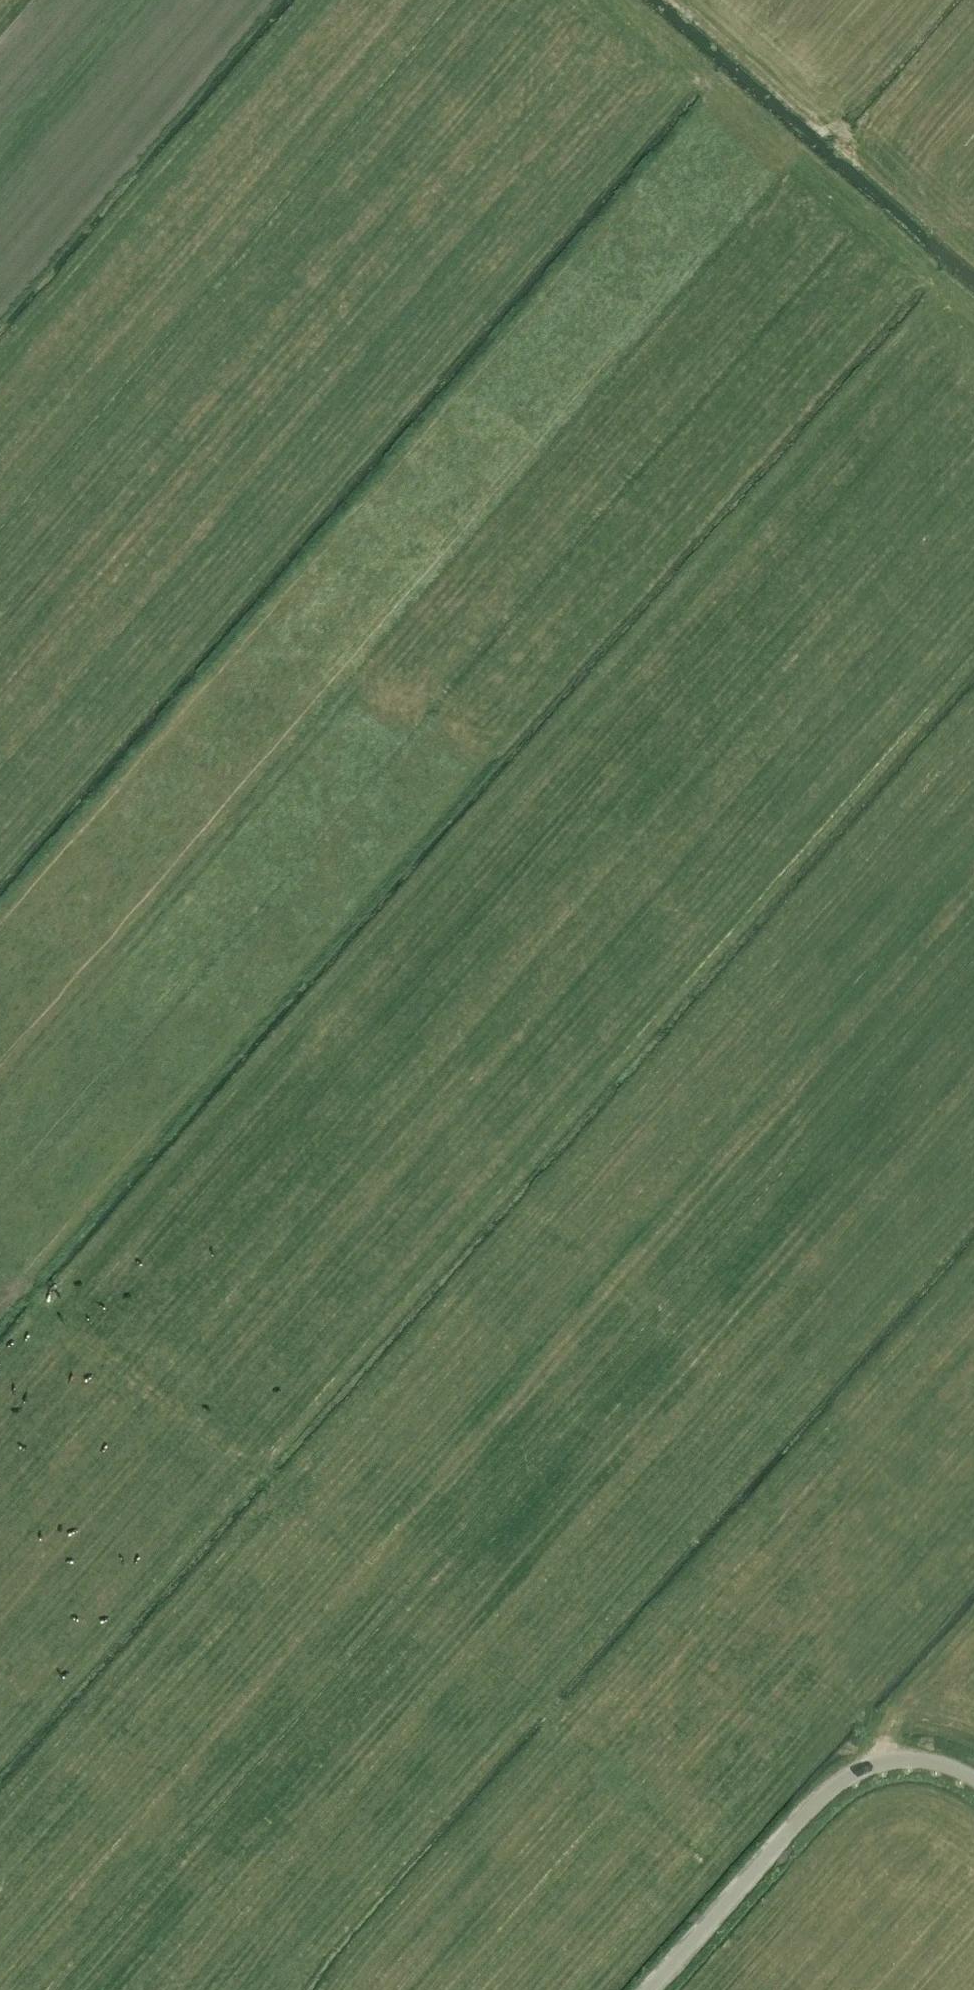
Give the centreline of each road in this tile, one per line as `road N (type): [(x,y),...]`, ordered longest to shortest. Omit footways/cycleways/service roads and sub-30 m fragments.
road 1 (unclassified): [(973,1777),(931,1761),(898,1760),(834,1785),(650,1989)]

